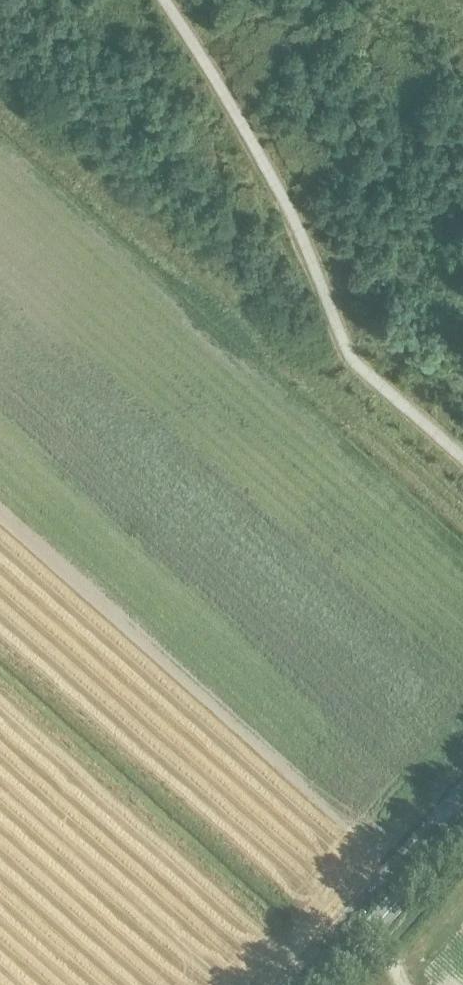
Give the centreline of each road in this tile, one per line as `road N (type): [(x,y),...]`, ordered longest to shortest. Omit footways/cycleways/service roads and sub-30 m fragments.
road 1 (tertiary): [(320,984),(462,825)]

